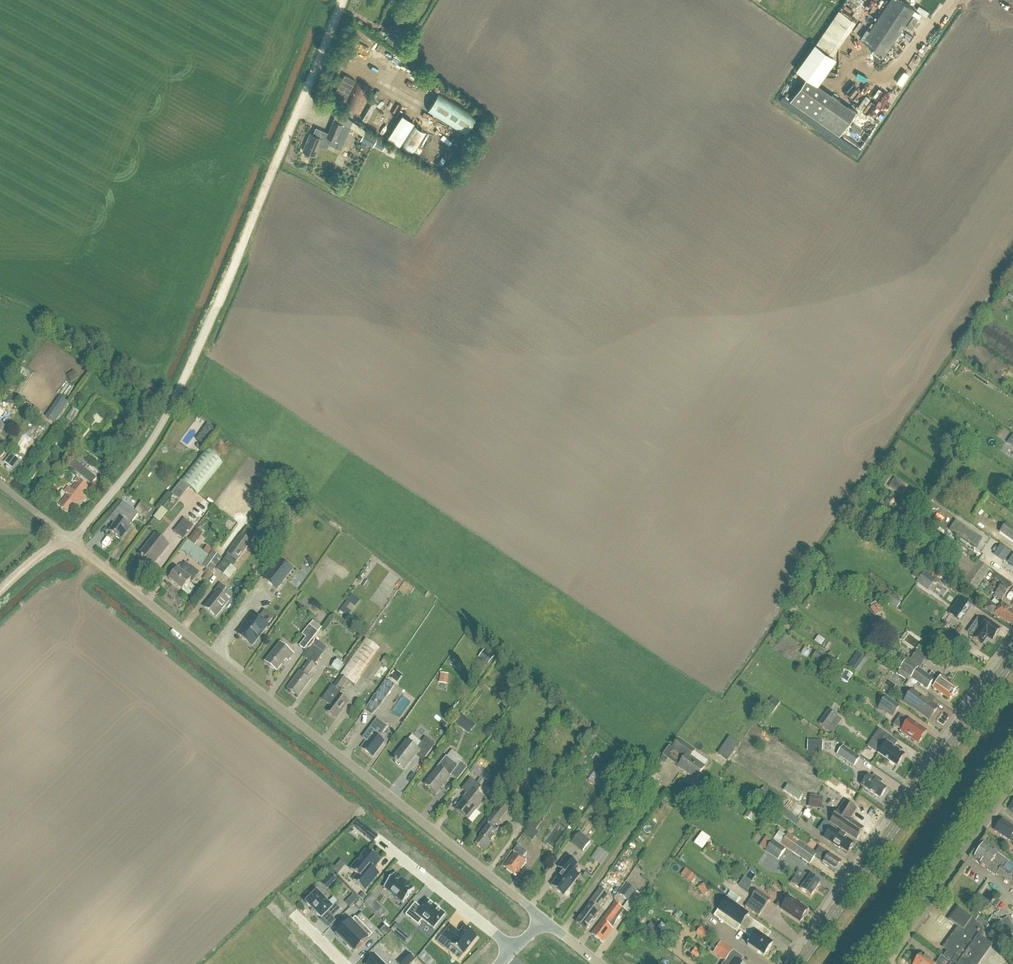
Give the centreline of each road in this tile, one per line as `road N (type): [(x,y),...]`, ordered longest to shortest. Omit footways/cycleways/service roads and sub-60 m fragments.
road 1 (unclassified): [(74,542),(151,444),(178,394),(341,0)]
road 2 (unclassified): [(544,919),(74,542)]
road 3 (secondary): [(799,963),(1012,657)]
road 4 (unclassified): [(884,963),(1012,776)]
road 5 (residential): [(515,950),(382,843)]

